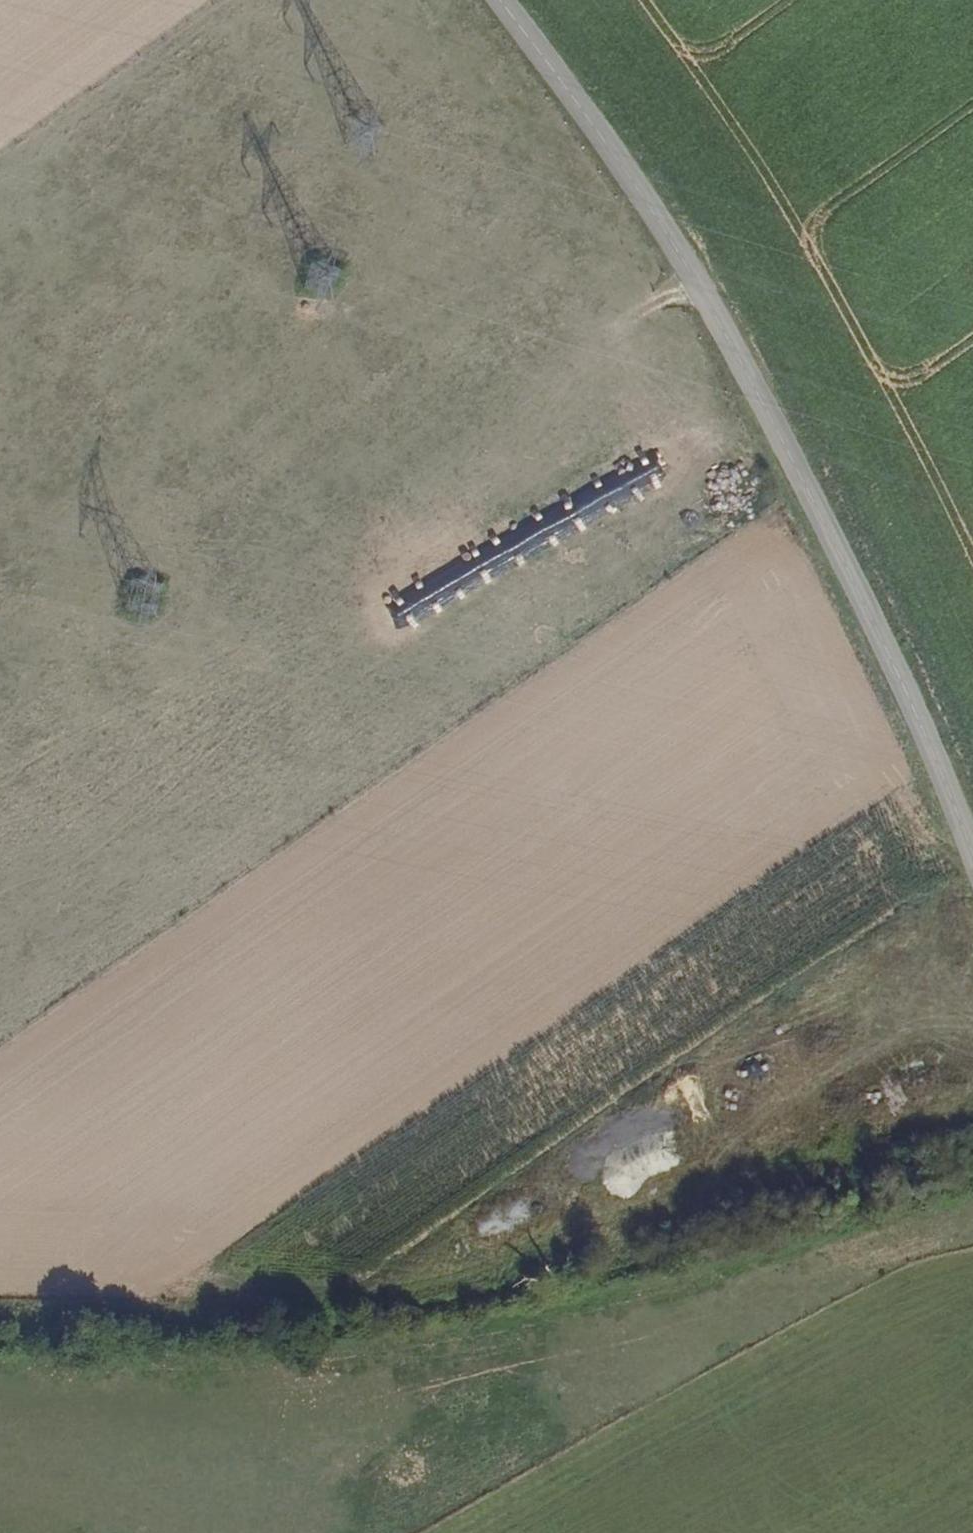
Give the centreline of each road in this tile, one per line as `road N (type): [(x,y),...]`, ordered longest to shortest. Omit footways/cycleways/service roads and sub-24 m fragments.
road 1 (tertiary): [(501,0),(651,203),(699,283),(841,554),(972,853)]

